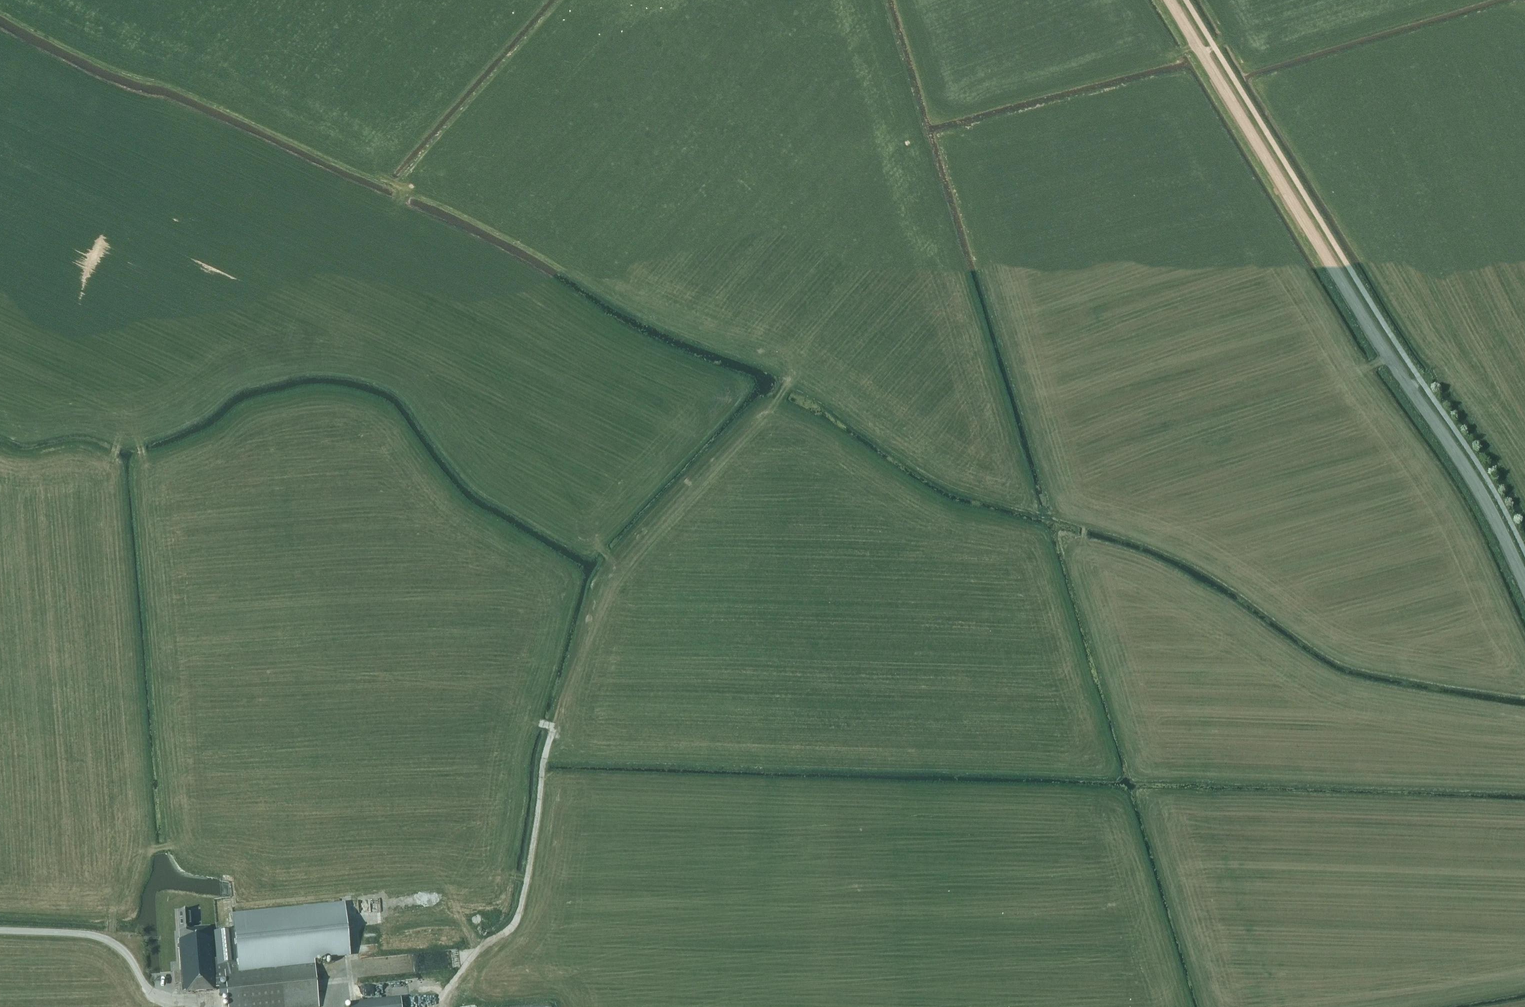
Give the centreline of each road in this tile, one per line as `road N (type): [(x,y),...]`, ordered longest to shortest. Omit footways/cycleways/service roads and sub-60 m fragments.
road 1 (secondary): [(1524,585),(1470,475),(1378,341),(1170,0)]

